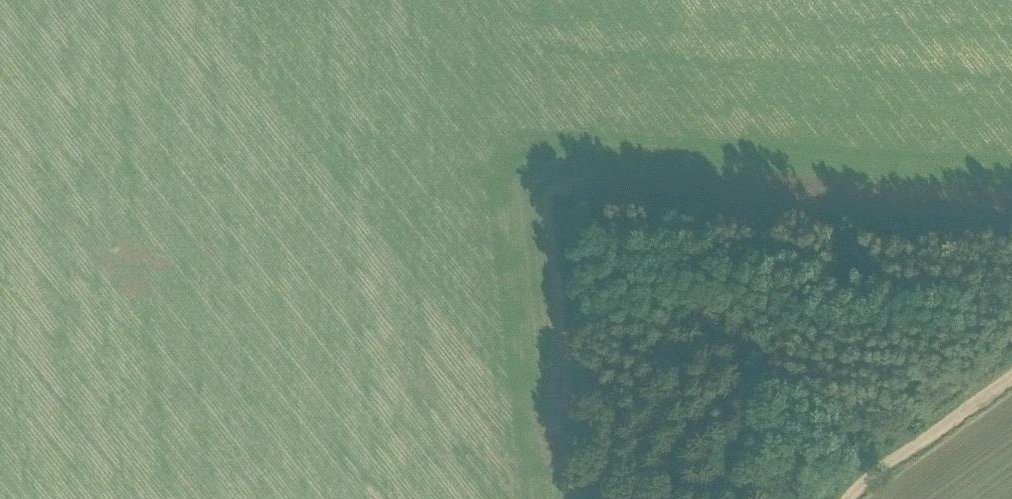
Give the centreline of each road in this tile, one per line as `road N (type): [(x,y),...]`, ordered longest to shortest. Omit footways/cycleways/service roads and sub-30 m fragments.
road 1 (track): [(849,498),(1011,376)]

